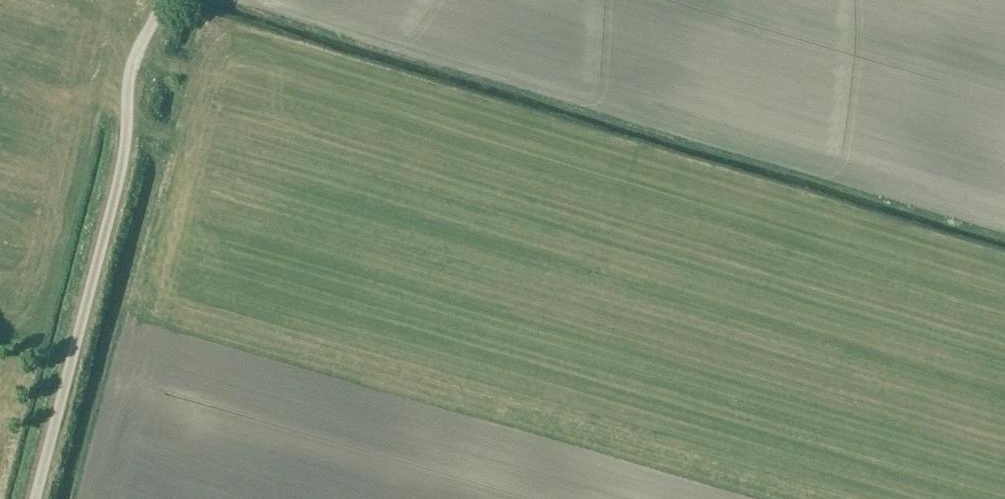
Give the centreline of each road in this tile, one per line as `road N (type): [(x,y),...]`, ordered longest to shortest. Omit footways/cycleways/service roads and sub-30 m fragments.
road 1 (unclassified): [(36,498),(128,146),(131,77),(167,0)]

